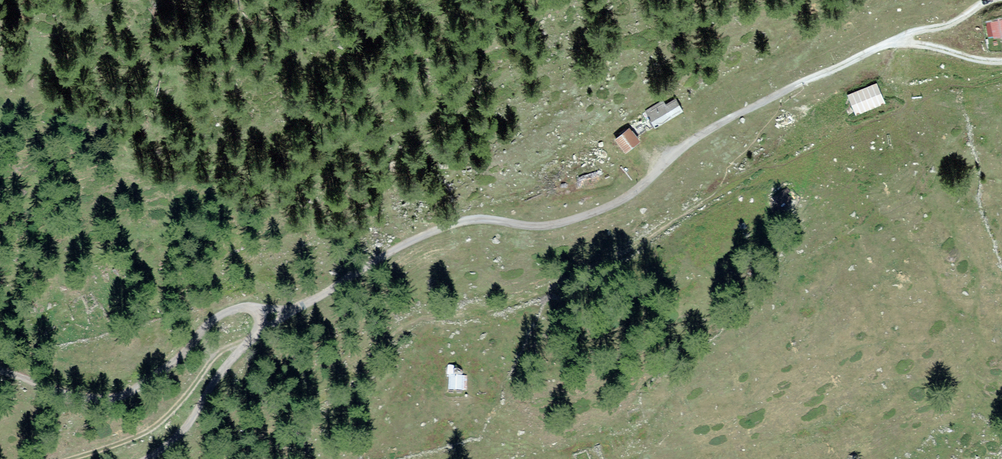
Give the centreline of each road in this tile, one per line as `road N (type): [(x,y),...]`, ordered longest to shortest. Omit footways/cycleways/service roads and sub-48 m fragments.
road 1 (track): [(137,458),(179,439),(213,374),(250,337),(386,253),(447,224),(537,223),(600,208),(730,114),(801,80)]
road 2 (track): [(0,372),(107,397),(180,356),(226,312),(250,308),(265,327)]
road 3 (track): [(801,80),(903,39),(1001,58)]

